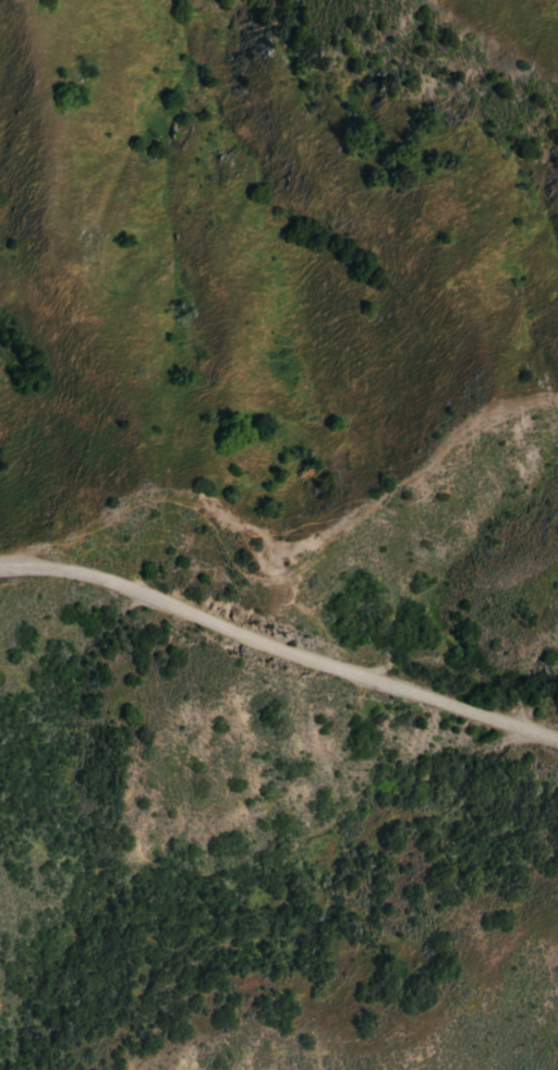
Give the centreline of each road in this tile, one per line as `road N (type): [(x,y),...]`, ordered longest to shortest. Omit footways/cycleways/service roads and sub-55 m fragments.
road 1 (tertiary): [(0,568),(116,584),(557,741)]

